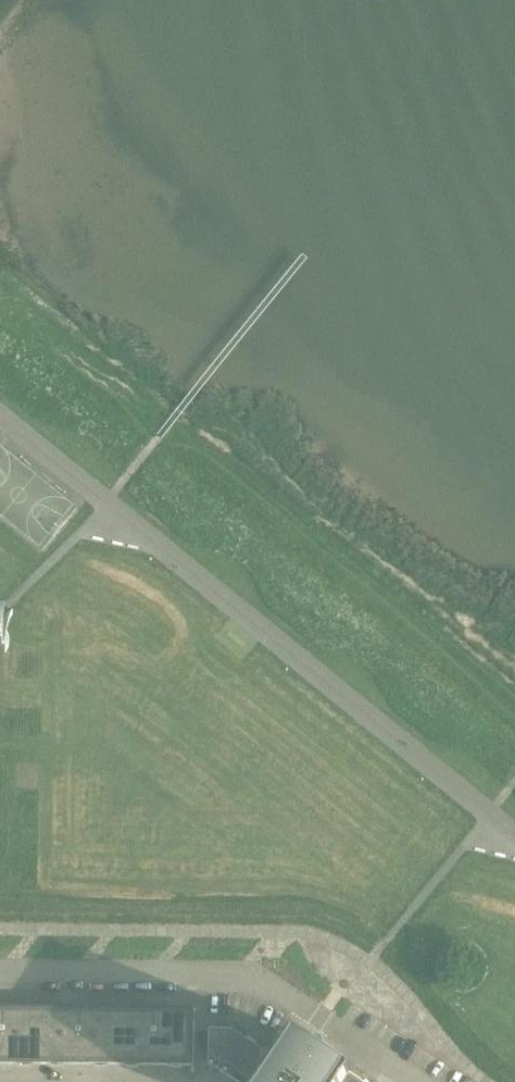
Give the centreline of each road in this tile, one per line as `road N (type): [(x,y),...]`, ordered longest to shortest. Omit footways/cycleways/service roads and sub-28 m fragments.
road 1 (unclassified): [(0,975),(251,976),(416,1081)]

